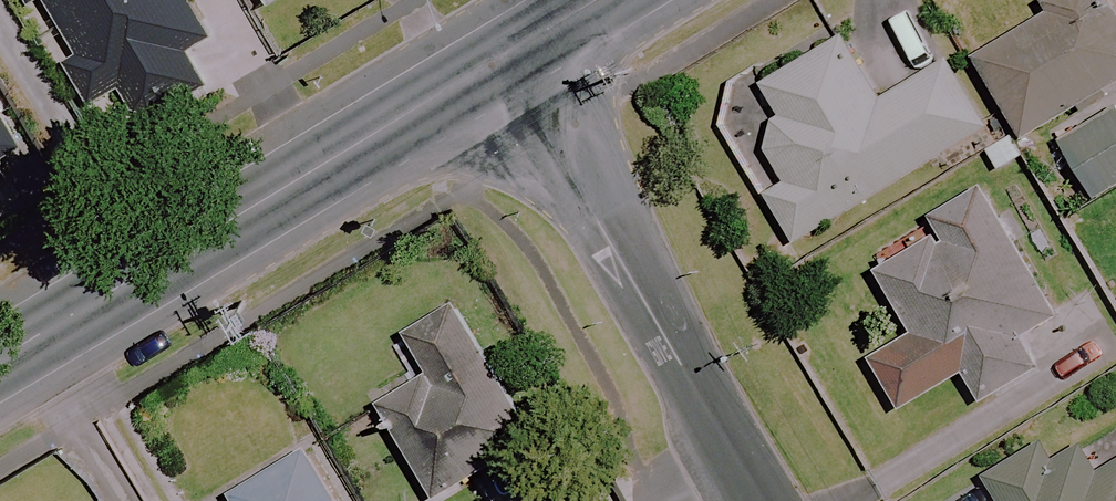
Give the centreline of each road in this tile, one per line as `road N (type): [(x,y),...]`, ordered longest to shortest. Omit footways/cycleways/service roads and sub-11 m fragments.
road 1 (secondary): [(500,58),(0,359)]
road 2 (residential): [(766,500),(500,58)]

